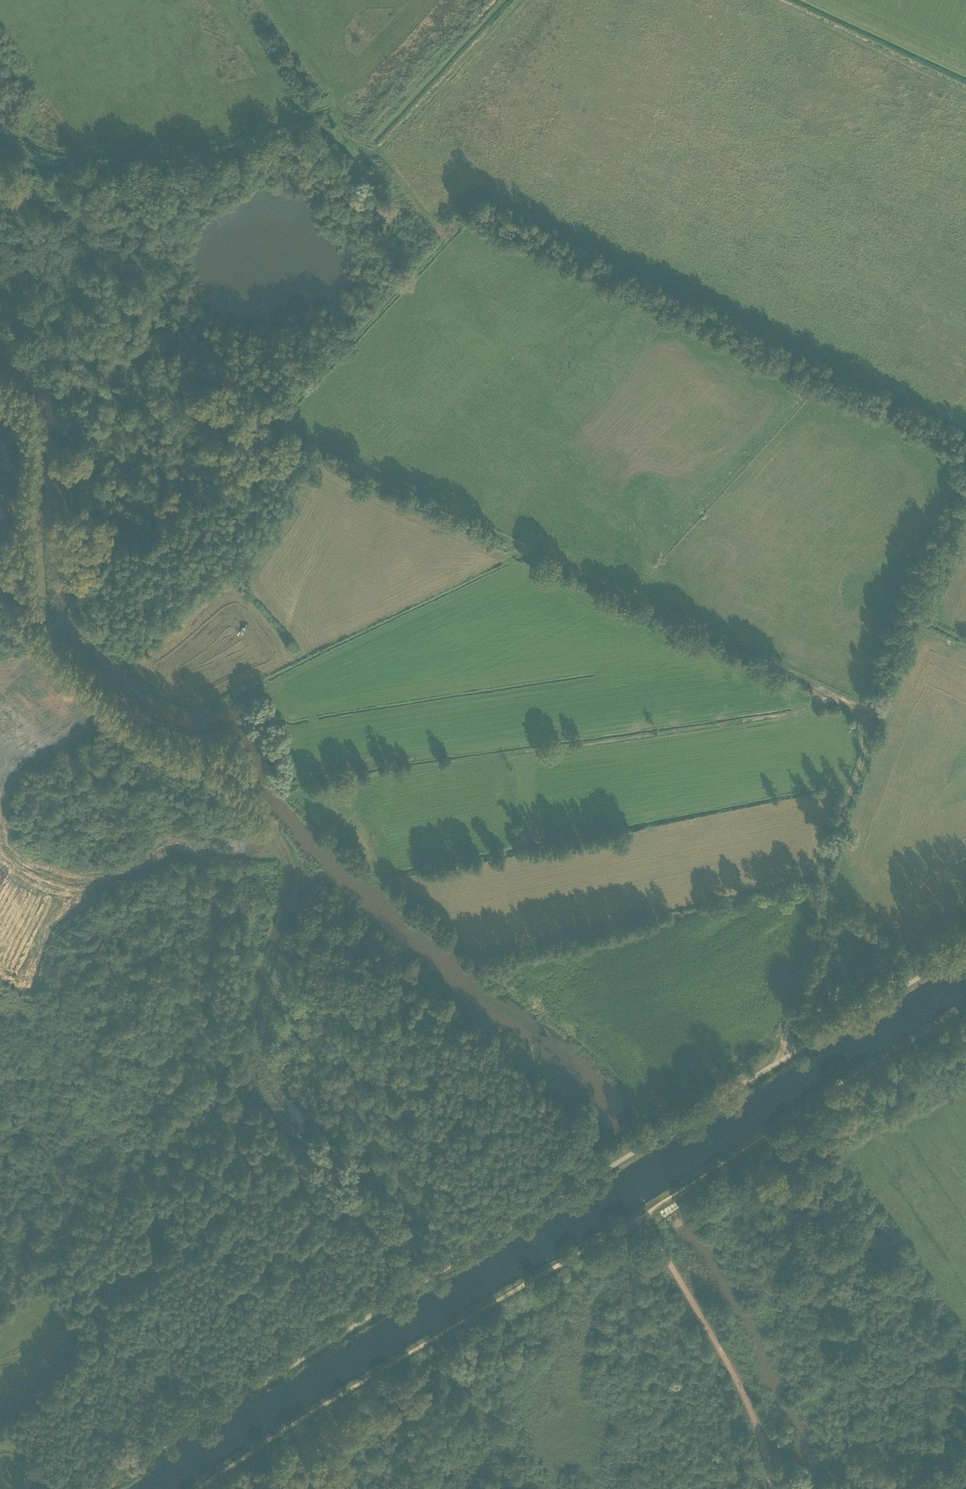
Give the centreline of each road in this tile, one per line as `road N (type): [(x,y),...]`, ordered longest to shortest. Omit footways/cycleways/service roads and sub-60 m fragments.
road 1 (track): [(855,720),(823,712),(507,754)]

